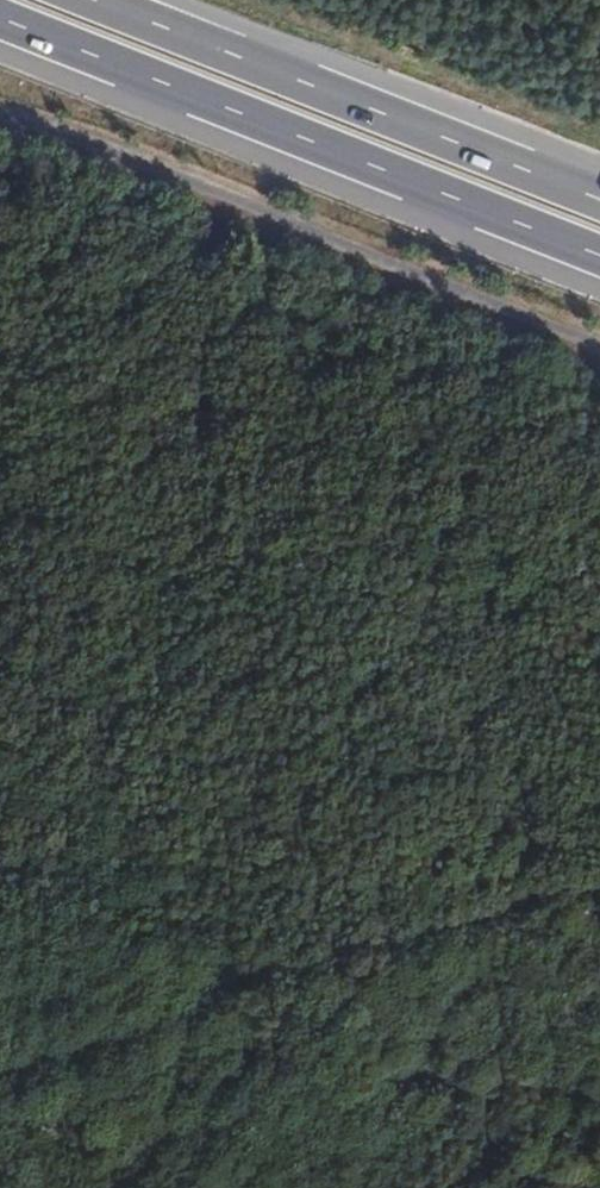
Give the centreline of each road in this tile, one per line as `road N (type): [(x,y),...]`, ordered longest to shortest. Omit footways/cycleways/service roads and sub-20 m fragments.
road 1 (motorway): [(0,18),(599,256)]
road 2 (track): [(599,353),(212,199),(0,129)]
road 3 (motorway): [(599,197),(107,0)]

